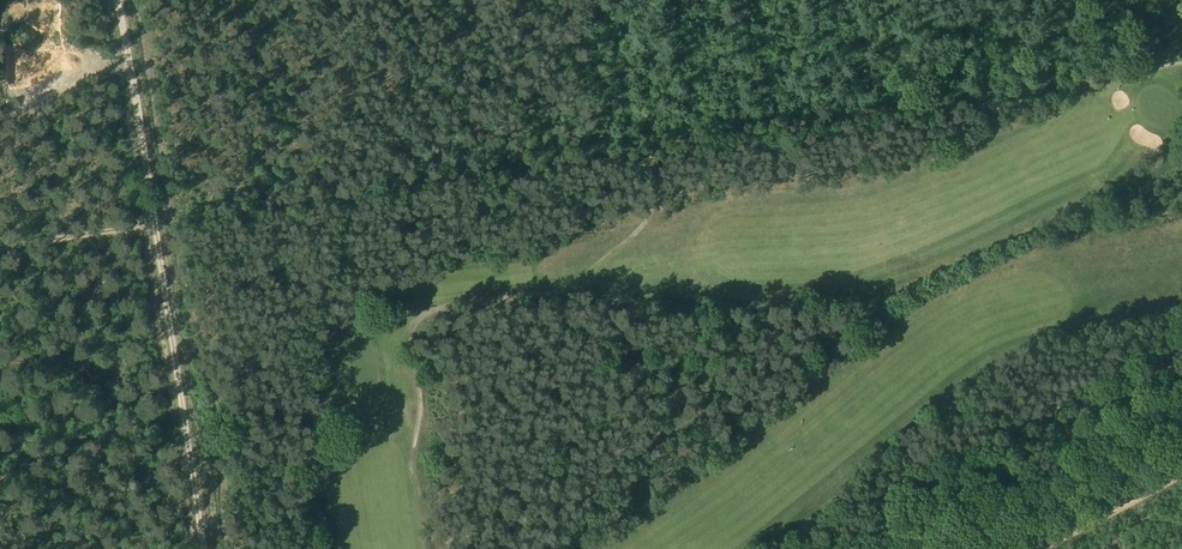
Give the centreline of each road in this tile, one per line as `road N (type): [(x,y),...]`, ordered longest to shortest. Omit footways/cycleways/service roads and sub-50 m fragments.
road 1 (track): [(411,464),(419,414),(414,323),(434,309),(548,289),(581,274),(635,234),(654,206),(650,150),(1181,65)]
road 2 (track): [(125,0),(209,548)]
road 3 (track): [(1181,477),(1041,548)]

